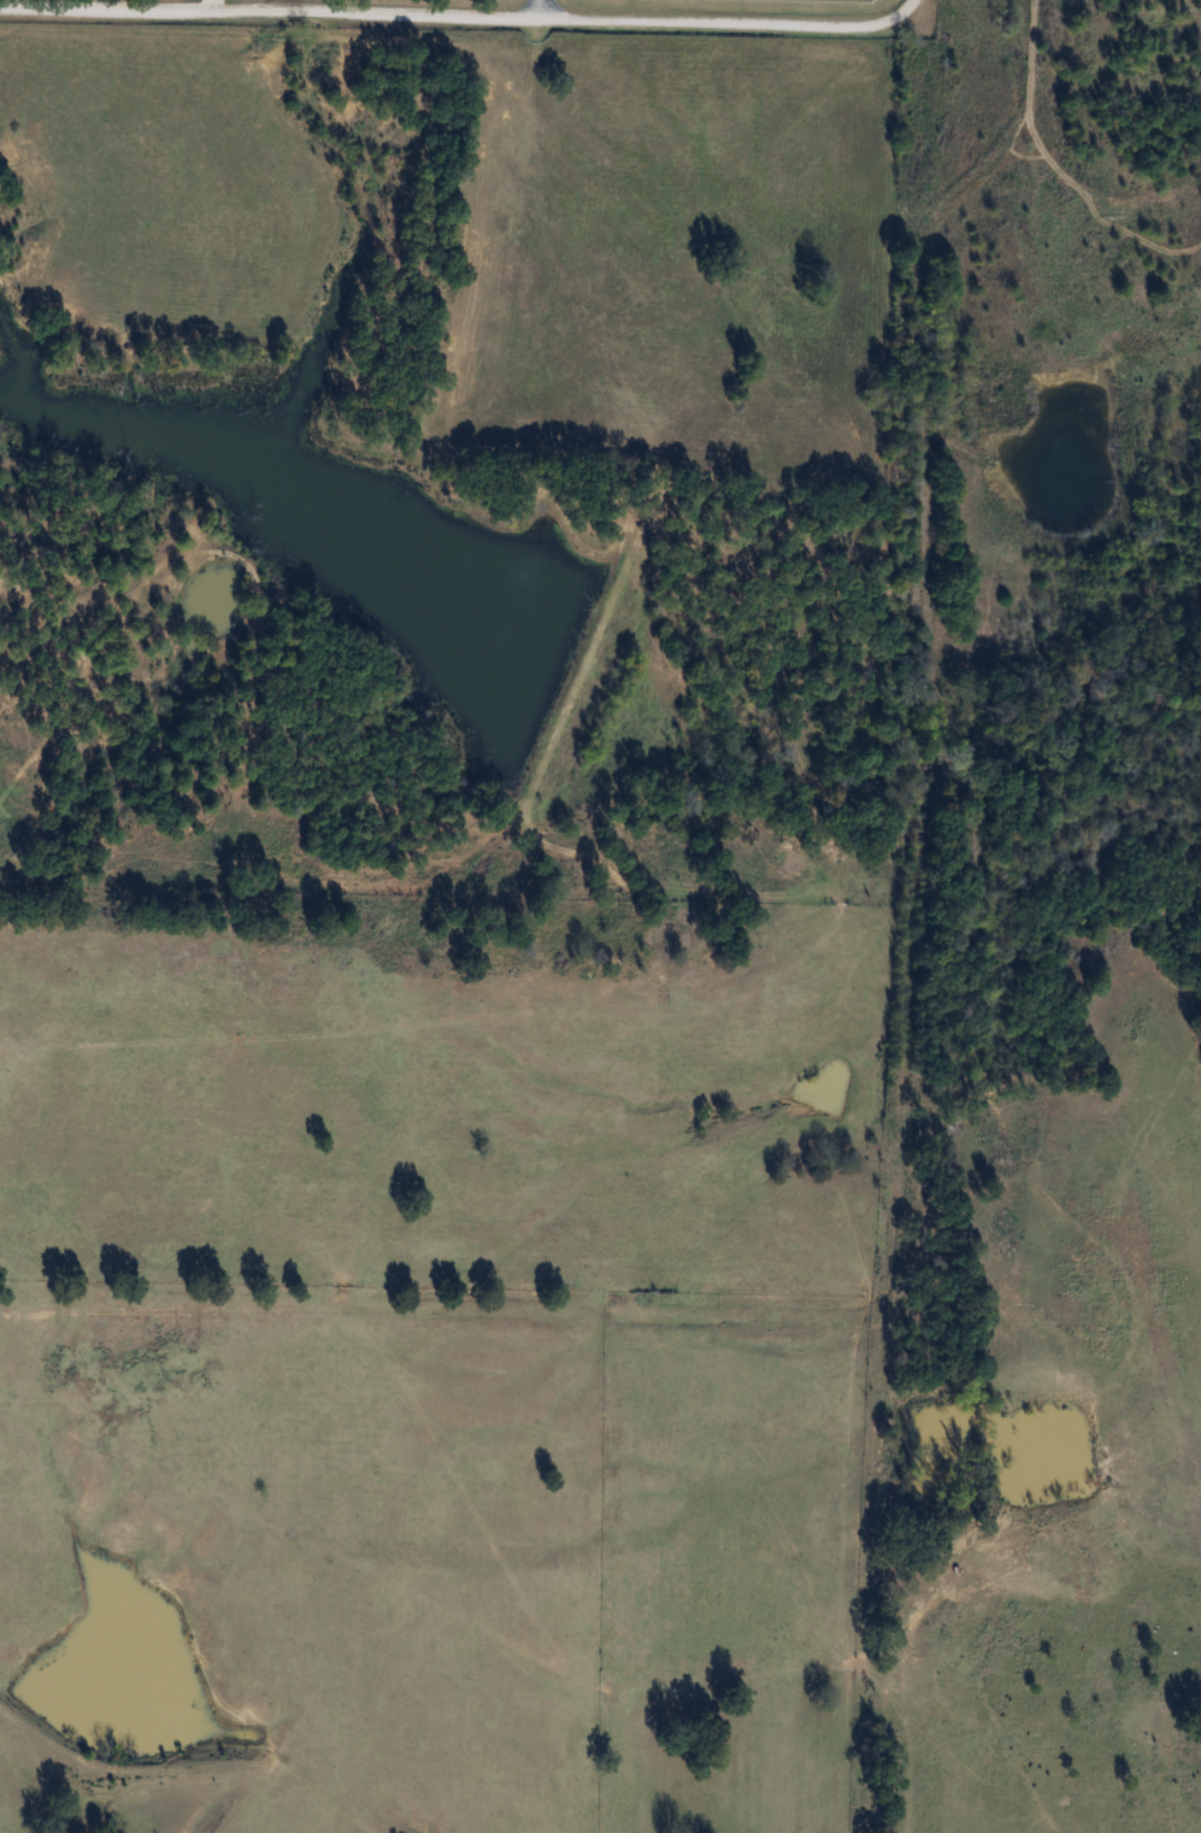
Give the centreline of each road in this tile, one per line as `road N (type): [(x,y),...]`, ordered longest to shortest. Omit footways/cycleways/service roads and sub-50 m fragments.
road 1 (residential): [(911,0),(891,20),(866,29),(0,8)]

